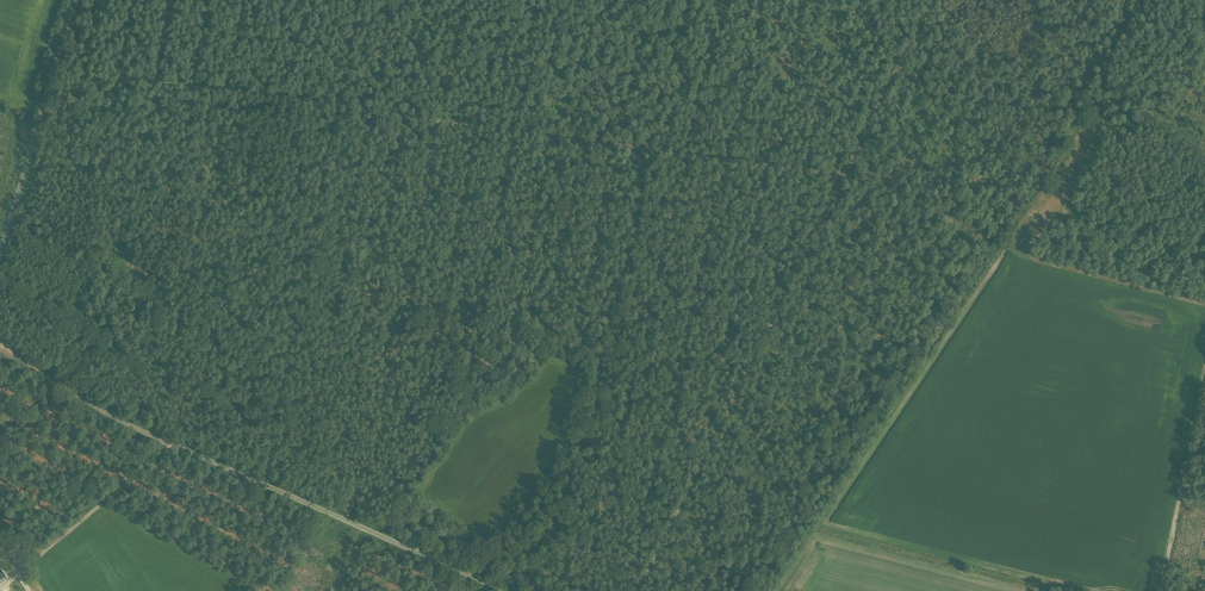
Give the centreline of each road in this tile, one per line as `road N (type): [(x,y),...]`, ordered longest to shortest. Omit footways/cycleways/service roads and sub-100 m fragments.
road 1 (track): [(56,70),(843,178)]
road 2 (unclassified): [(0,341),(170,445),(506,590)]
road 3 (track): [(637,590),(843,178)]
road 4 (unclassified): [(77,0),(0,258)]
road 5 (track): [(843,178),(931,0)]
road 6 (track): [(18,571),(170,445)]
road 7 (track): [(1204,301),(1040,256)]

